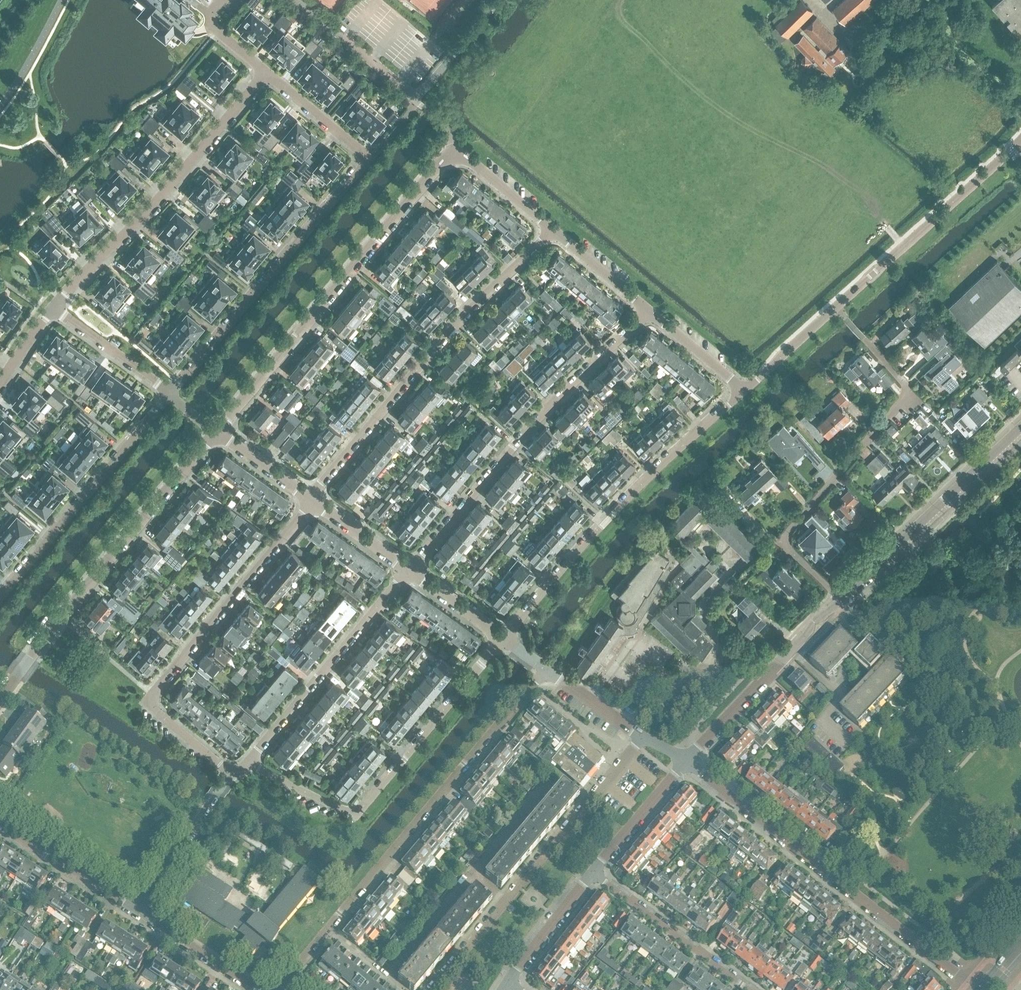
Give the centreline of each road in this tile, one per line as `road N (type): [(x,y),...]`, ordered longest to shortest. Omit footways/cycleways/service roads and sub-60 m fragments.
road 1 (residential): [(841,600),(787,545),(786,532),(908,388),(837,306)]
road 2 (residential): [(216,432),(433,171),(457,158)]
road 3 (residential): [(974,989),(686,762)]
road 4 (residential): [(313,501),(152,699),(234,774)]
road 5 (residential): [(554,230),(436,346),(310,499)]
road 6 (residential): [(408,570),(538,415),(649,310)]
road 7 (residential): [(503,638),(353,815),(248,762)]
road 8 (residential): [(746,390),(605,520),(503,638)]
road 9 (residential): [(0,701),(216,432)]
road 10 (residential): [(328,929),(545,669)]
road 11 (residential): [(641,737),(433,989)]
road 12 (residential): [(54,307),(268,73)]
road 13 (residential): [(369,158),(171,394)]
road 14 (residential): [(171,394),(0,596)]
road 15 (residential): [(248,762),(408,570)]
road 16 (residential): [(841,600),(1020,429)]
road 17 (residential): [(1020,142),(837,306)]
road 18 (residential): [(751,989),(593,873)]
road 19 (residential): [(139,915),(234,774)]
road 20 (residential): [(139,915),(0,825)]
road 21 (residential): [(793,652),(841,696),(821,719),(850,745),(837,759)]
road 22 (residential): [(686,762),(793,652)]
road 23 (residential): [(54,307),(171,394)]
road 24 (residential): [(593,873),(686,762)]
road 25 (residential): [(509,983),(593,873)]
road 26 (residential): [(252,989),(139,915)]
road 27 (residential): [(268,73),(369,158)]
road 28 (residential): [(746,390),(649,310)]
road 29 (residential): [(649,310),(554,230)]
road 30 (residential): [(837,306),(746,390)]
road 31 (residential): [(554,230),(457,158)]

